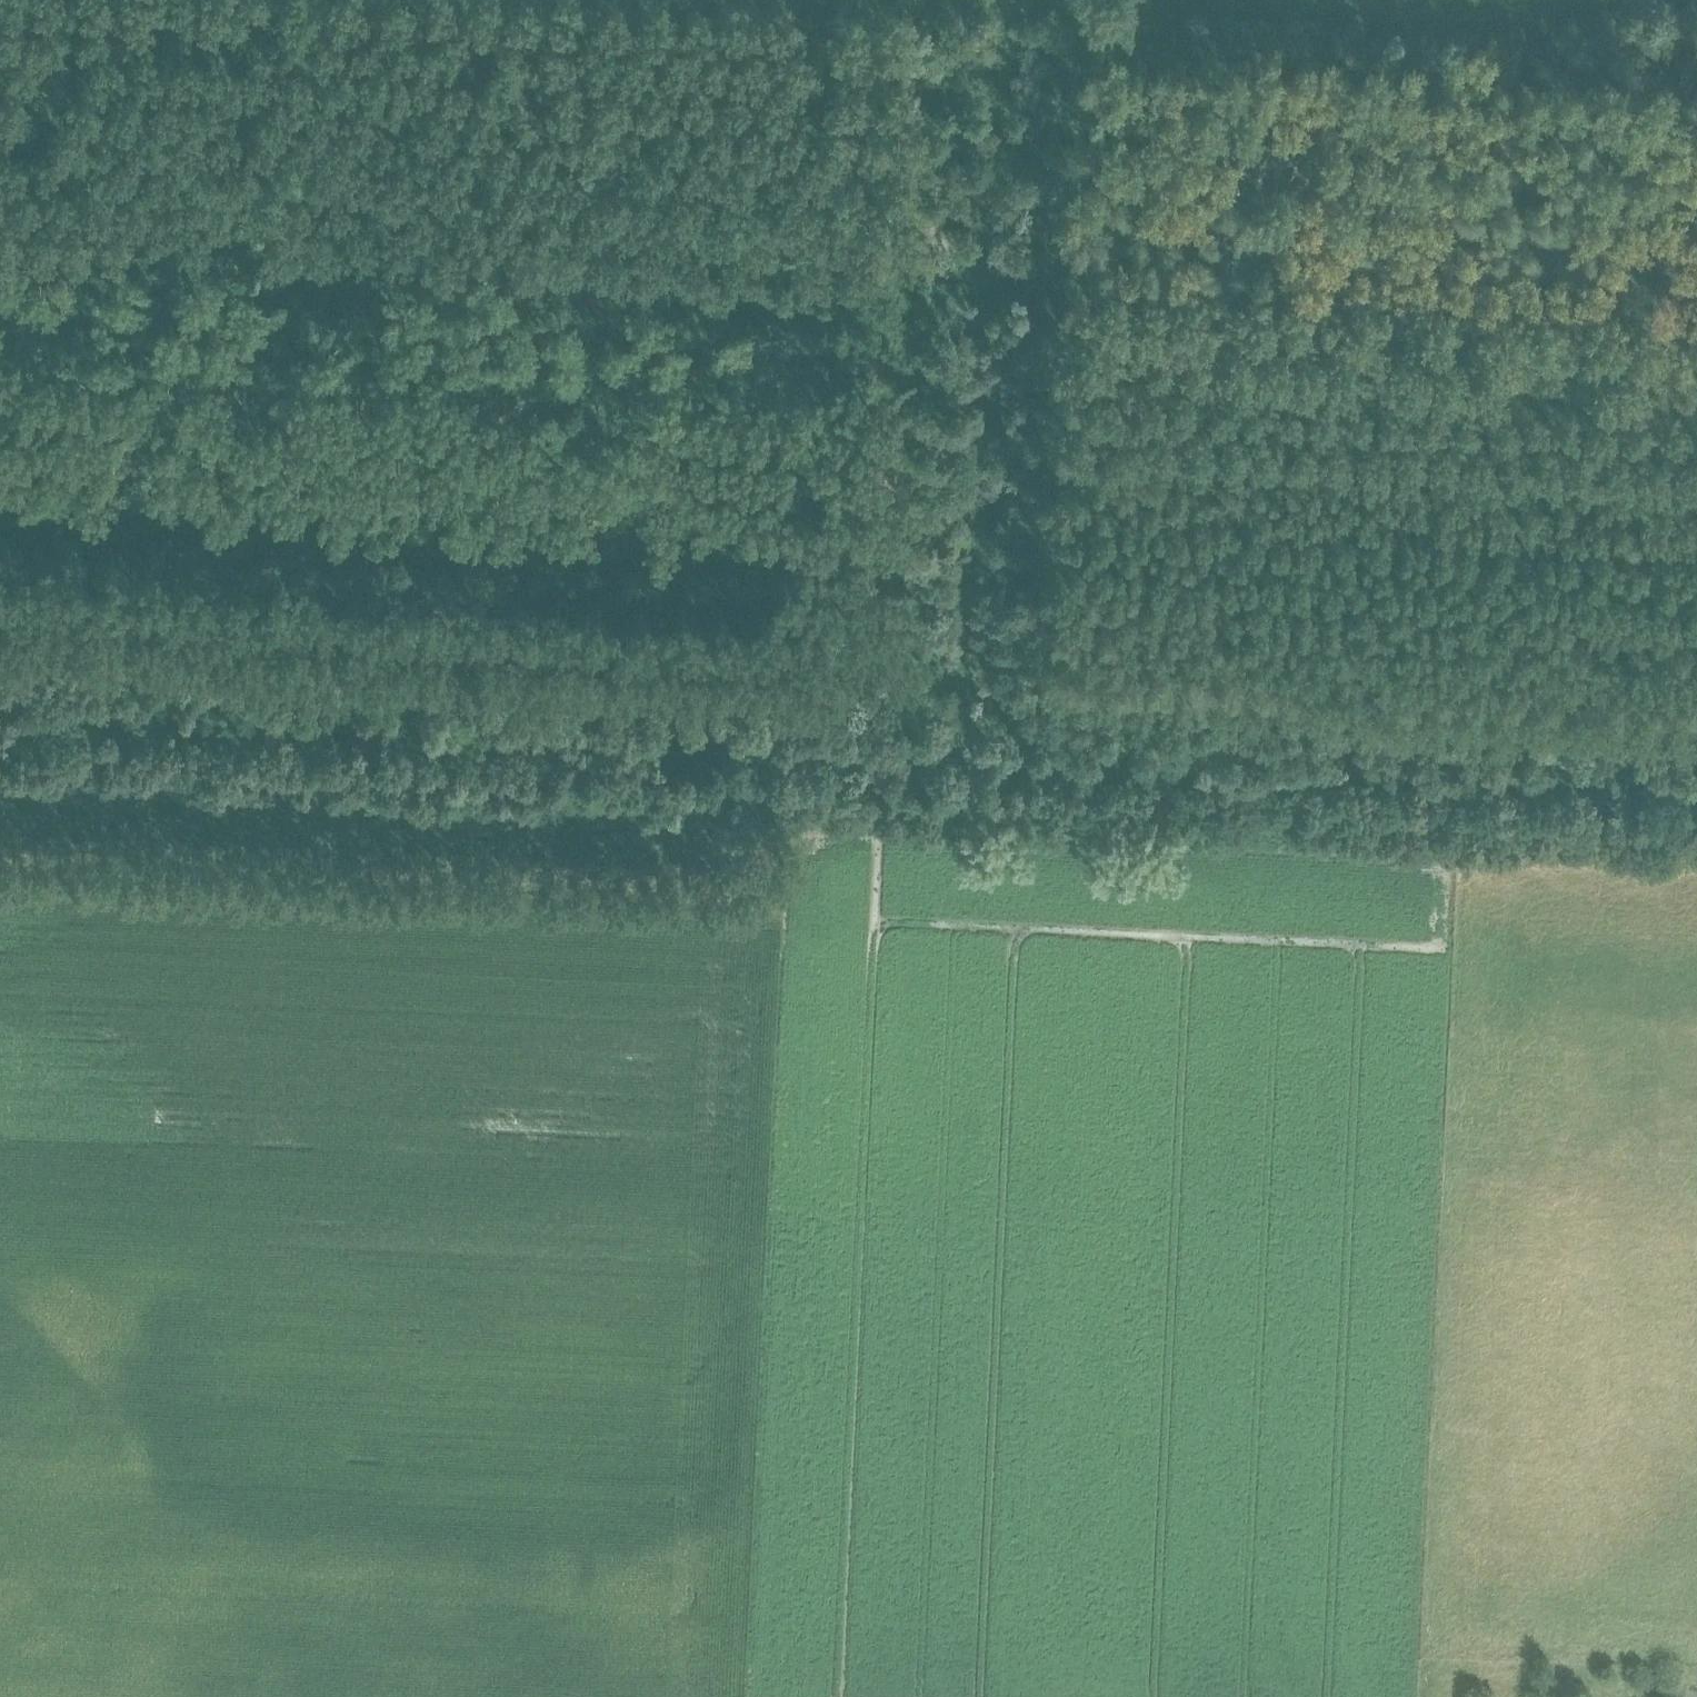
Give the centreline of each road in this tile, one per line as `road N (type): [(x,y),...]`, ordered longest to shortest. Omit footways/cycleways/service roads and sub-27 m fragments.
road 1 (track): [(910,0),(879,636),(856,663),(0,623)]
road 2 (track): [(1559,693),(1075,671),(1053,650),(1086,0)]
road 3 (track): [(0,711),(954,753)]
road 4 (track): [(954,753),(995,0)]
road 5 (track): [(1555,781),(954,753)]
road 6 (track): [(1696,700),(1559,693),(1555,781)]
road 7 (track): [(1696,786),(1555,781)]

